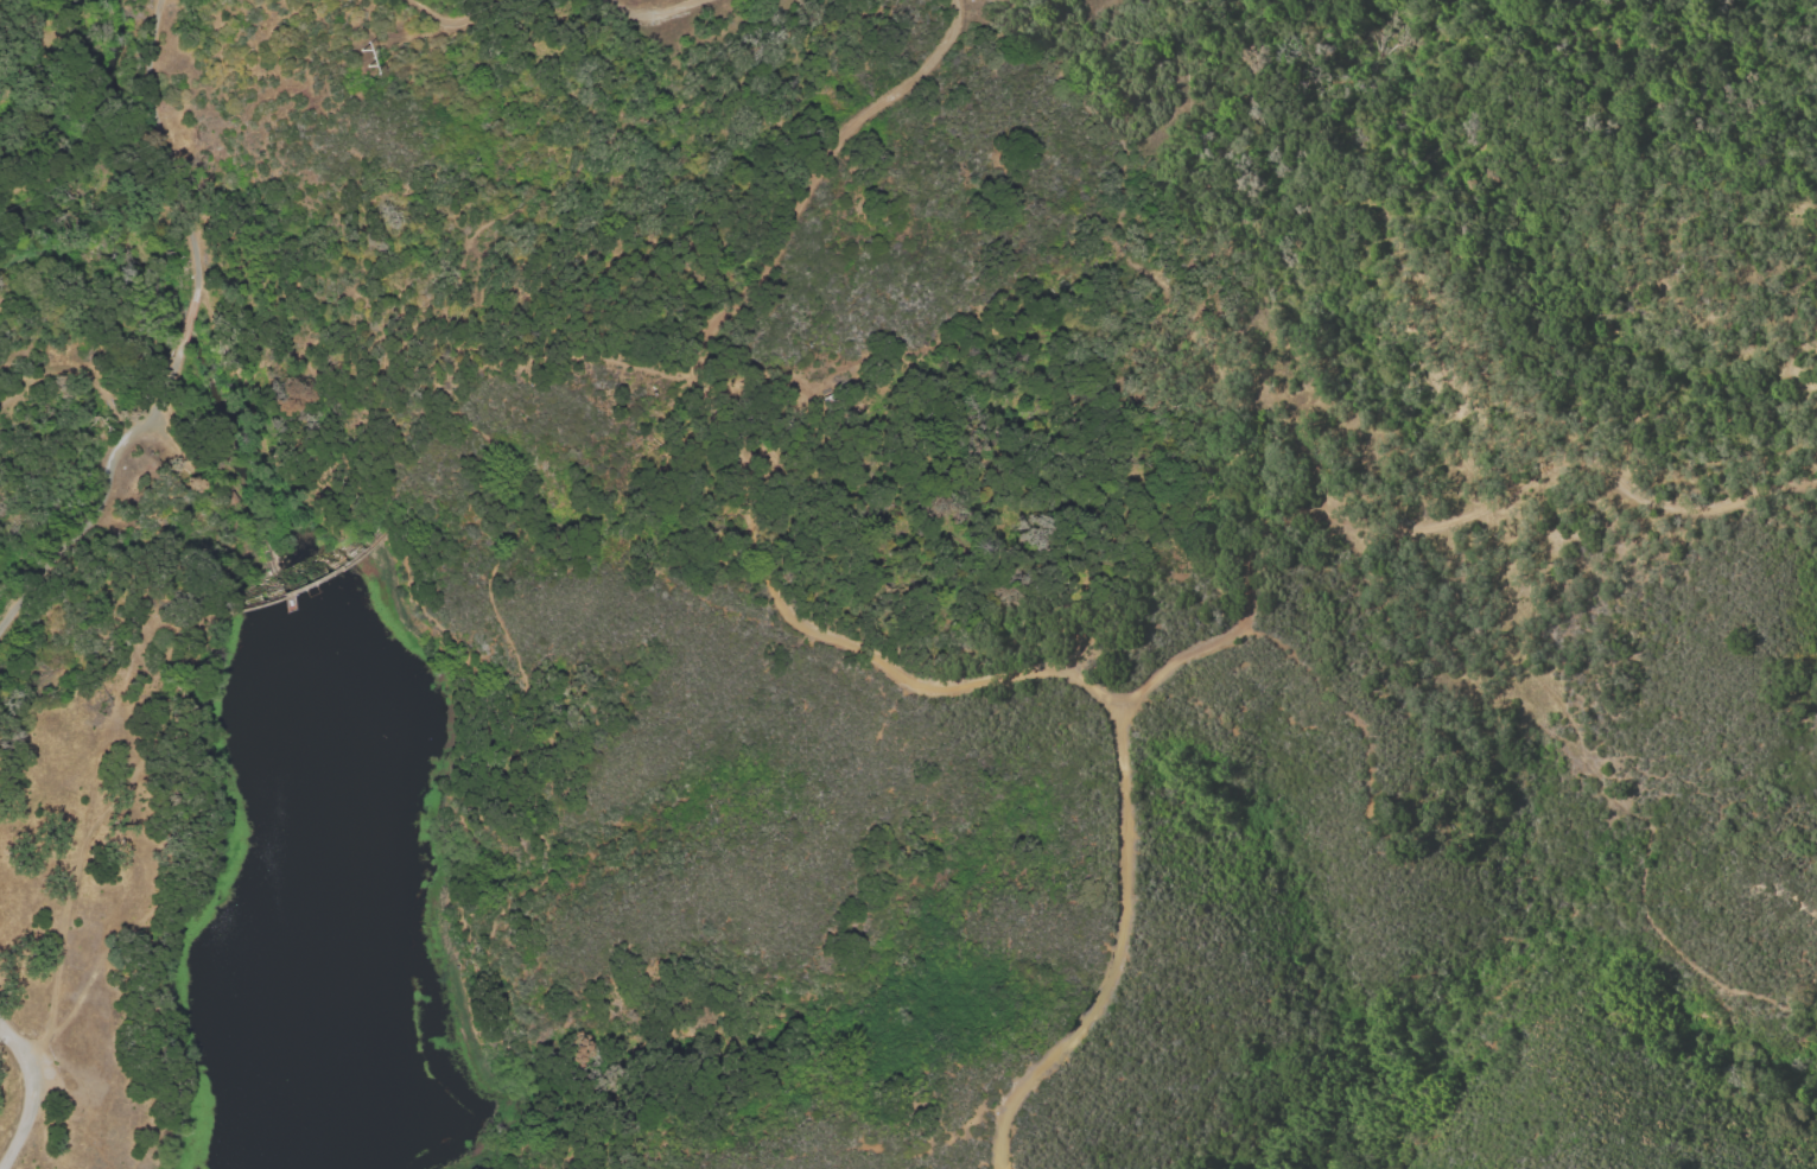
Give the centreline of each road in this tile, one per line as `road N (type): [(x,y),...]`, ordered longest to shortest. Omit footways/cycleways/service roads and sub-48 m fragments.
road 1 (track): [(954,0),(948,38),(846,135),(687,373),(741,470),(750,534),(767,580),(794,620),(935,690),(1050,669),(1119,709)]
road 2 (track): [(1119,709),(1245,620),(1245,566),(1268,522),(1295,512),(1367,528),(1435,526),(1484,512),(1561,462),(1595,459),(1641,497),(1685,507),(1816,483)]
road 3 (track): [(1119,709),(1123,927),(1105,989),(1068,1046),(1015,1088),(1001,1168)]
road 4 (track): [(0,632),(96,547),(117,455),(163,401),(183,345)]
road 5 (track): [(26,1068),(50,1029),(64,910),(99,757)]
road 6 (track): [(197,301),(201,249),(152,72),(165,0)]

